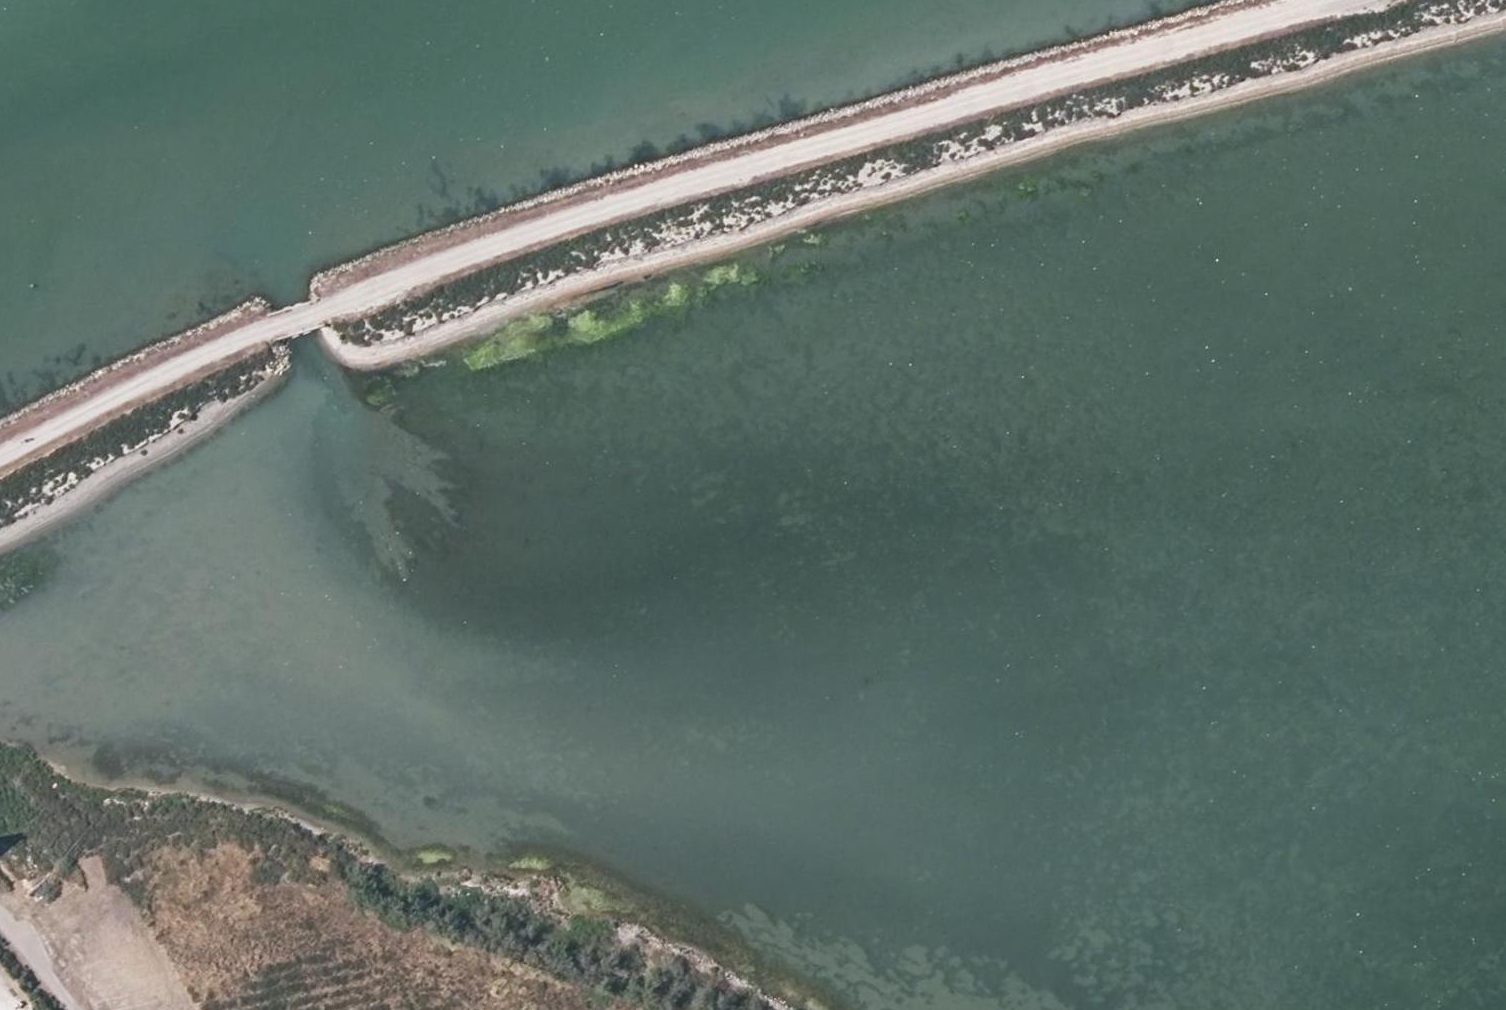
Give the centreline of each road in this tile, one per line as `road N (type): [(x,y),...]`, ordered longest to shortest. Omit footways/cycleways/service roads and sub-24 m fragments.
road 1 (track): [(1341,0),(593,211),(259,337),(0,461)]
road 2 (track): [(0,909),(82,1009)]

